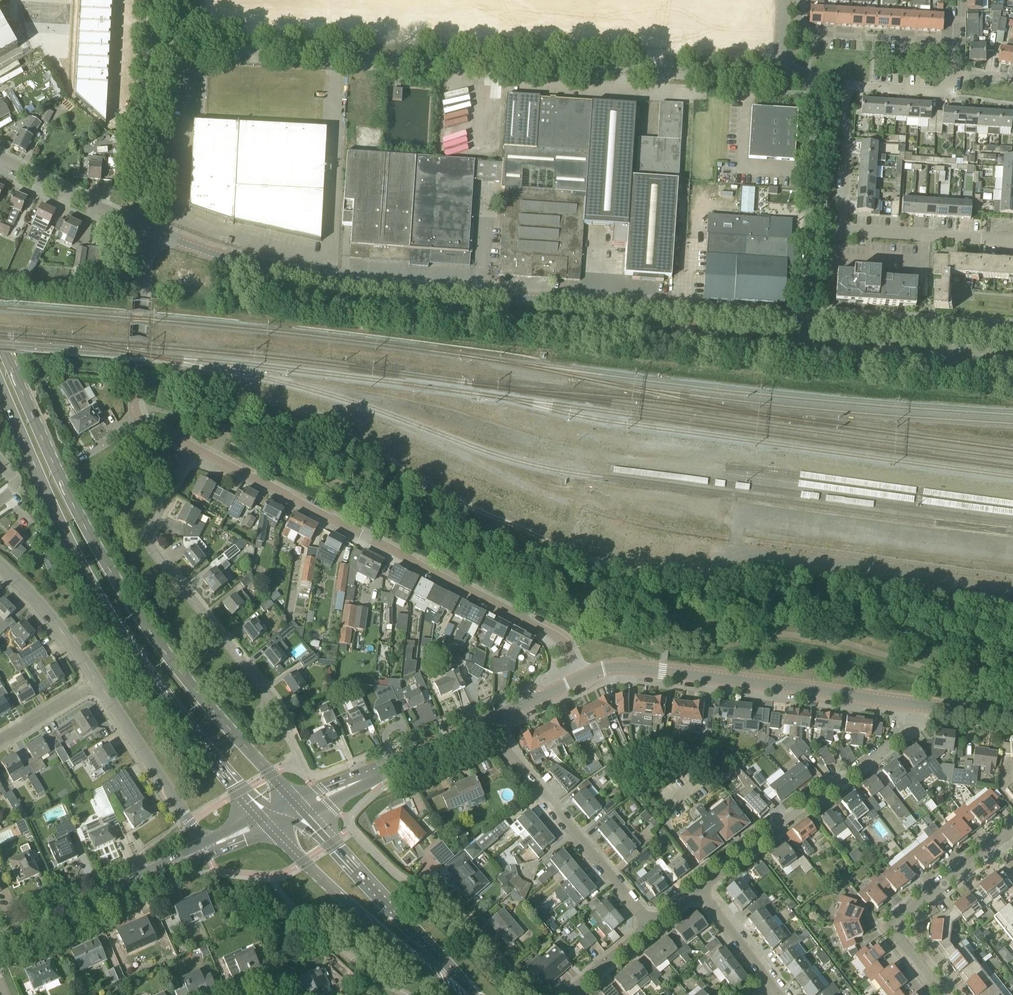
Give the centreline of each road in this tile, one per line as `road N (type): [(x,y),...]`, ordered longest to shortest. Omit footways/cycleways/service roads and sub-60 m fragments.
road 1 (residential): [(1012,591),(752,560),(714,575),(628,562),(546,541),(300,437),(167,411),(138,417)]
road 2 (unclassified): [(799,317),(326,278),(149,231)]
road 3 (unclassified): [(782,76),(154,46)]
road 4 (primary): [(297,799),(123,594),(0,348)]
road 5 (primary): [(0,388),(111,617),(260,816)]
road 6 (residential): [(582,677),(551,632),(194,449)]
road 7 (residential): [(299,763),(266,690),(148,546),(151,523),(194,449)]
road 8 (tertiary): [(944,710),(637,667),(582,677)]
road 9 (residential): [(696,885),(944,710)]
road 10 (residential): [(648,918),(488,723)]
road 11 (primary): [(272,830),(344,902),(462,994)]
road 12 (primary): [(470,994),(309,813)]
road 13 (unclassified): [(1012,334),(799,317)]
road 14 (residential): [(943,994),(898,929),(997,844)]
road 15 (residential): [(203,849),(92,680)]
road 16 (tertiary): [(20,931),(203,849)]
road 17 (unclassified): [(809,240),(819,97),(810,81),(782,76)]
road 18 (unclassified): [(138,417),(134,373),(149,231)]
road 19 (unclassified): [(149,231),(154,46)]
road 20 (residential): [(952,38),(805,30),(801,0)]
road 21 (residential): [(1012,241),(843,234)]
road 22 (unclassified): [(149,231),(0,158)]
road 23 (residential): [(534,994),(432,886)]
road 24 (residential): [(843,234),(846,87)]
road 25 (residential): [(92,680),(0,570)]
road 26 (tertiary): [(364,781),(488,723)]
road 27 (residential): [(777,987),(696,885)]
road 28 (residential): [(959,75),(942,92),(846,87)]

